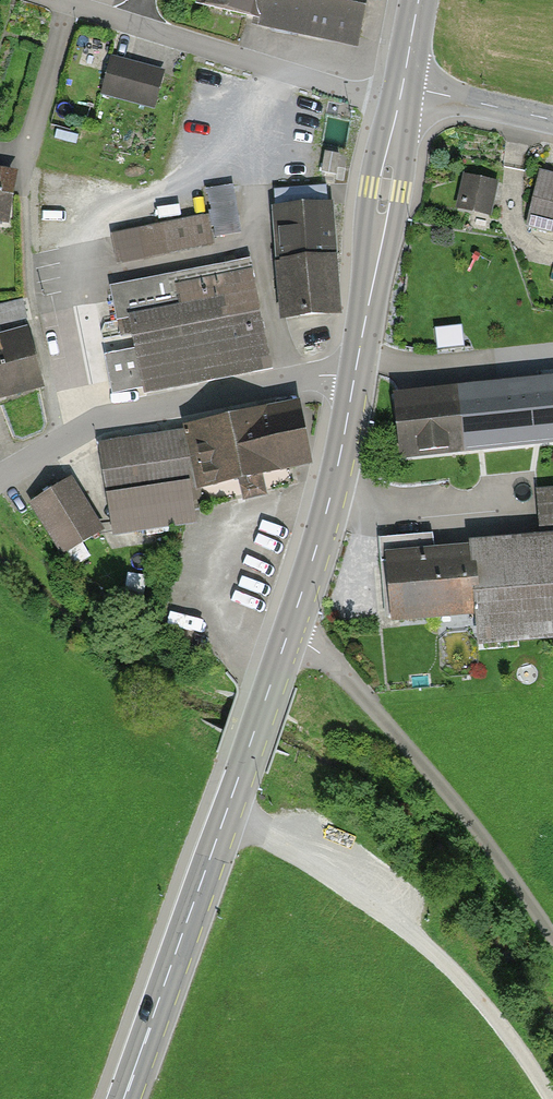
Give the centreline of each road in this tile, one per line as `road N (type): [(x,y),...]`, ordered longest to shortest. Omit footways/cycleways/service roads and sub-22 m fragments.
road 1 (secondary): [(354,379),(316,550),(124,1098)]
road 2 (track): [(226,813),(410,933),(473,992),(551,1098)]
road 3 (unclassified): [(0,478),(122,413),(319,376),(354,379)]
road 4 (residential): [(401,93),(374,98),(57,0)]
road 5 (secondary): [(401,93),(354,379)]
road 6 (tertiary): [(401,93),(552,121)]

